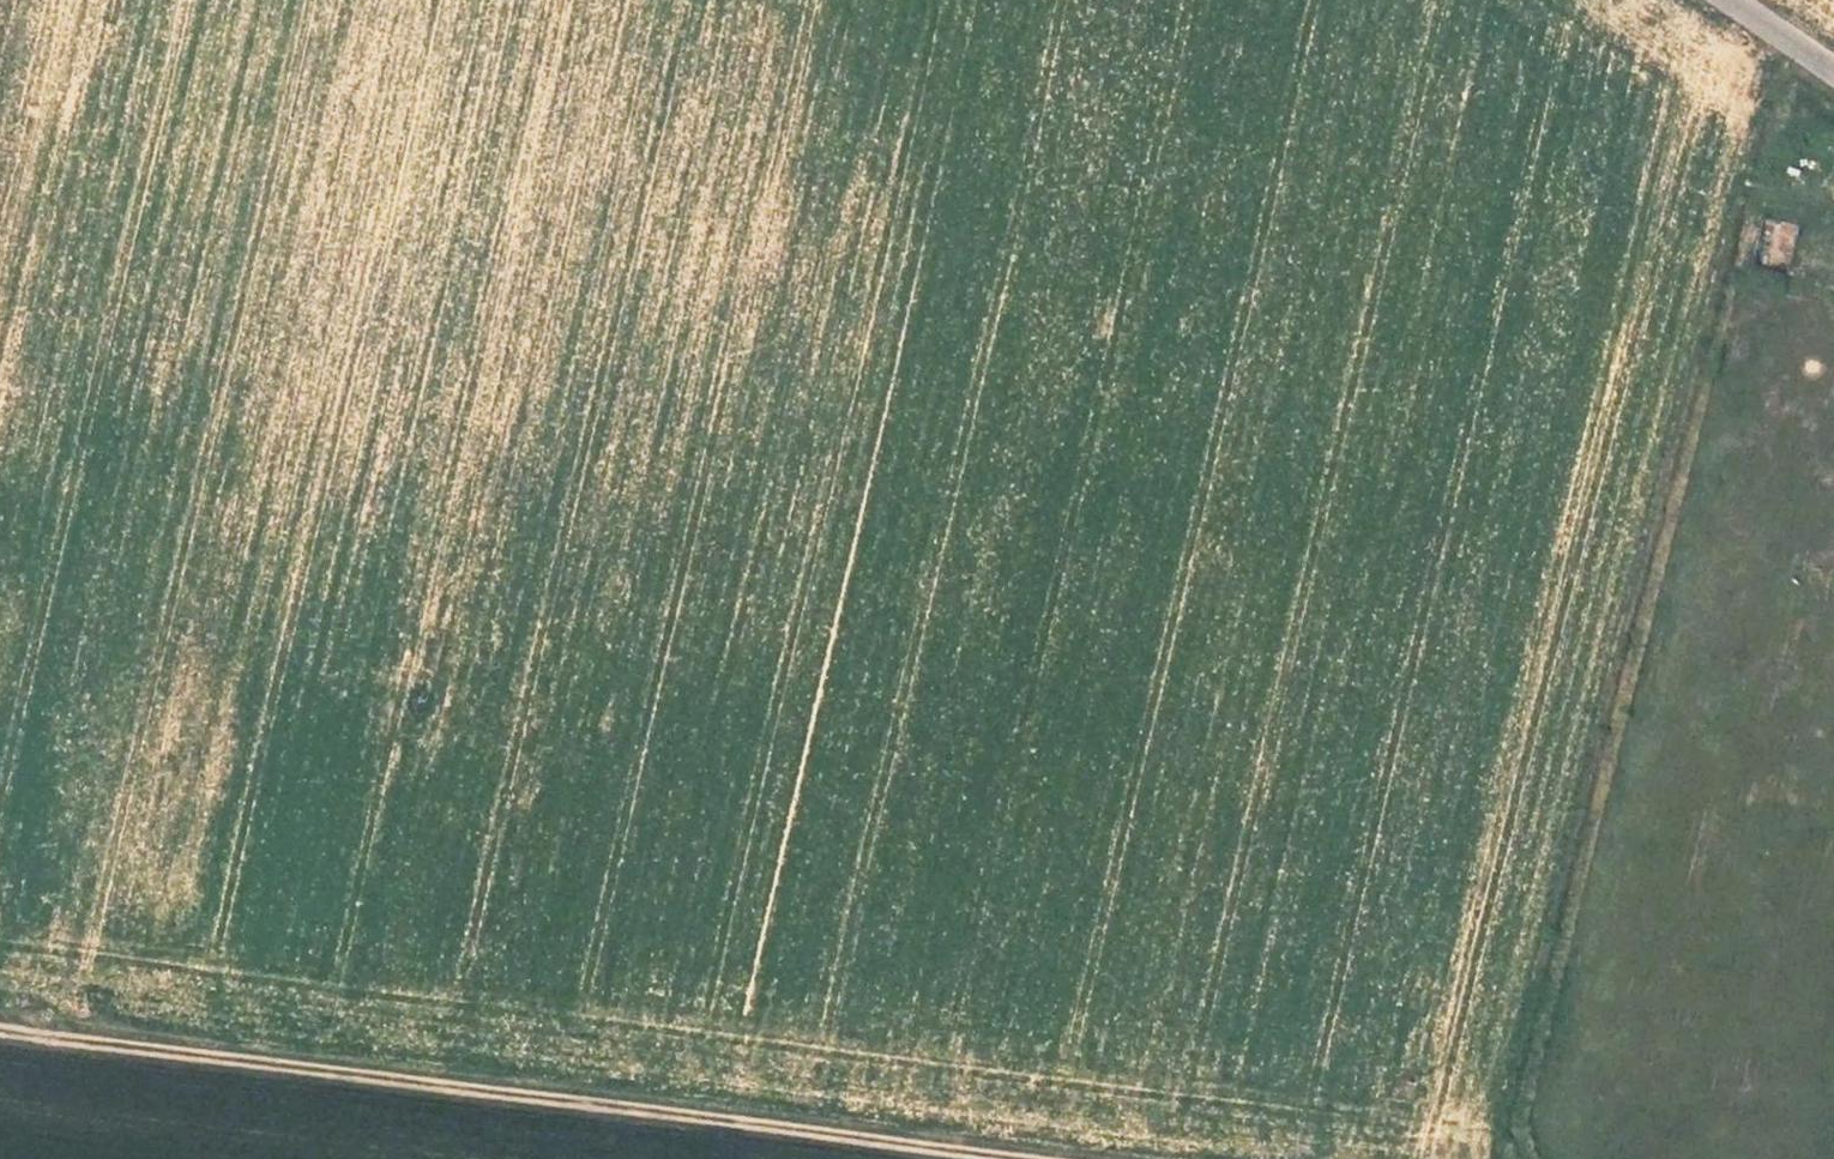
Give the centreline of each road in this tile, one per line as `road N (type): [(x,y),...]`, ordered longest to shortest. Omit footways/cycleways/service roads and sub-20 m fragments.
road 1 (track): [(0,1029),(1029,1158)]
road 2 (residential): [(1731,0),(1833,70)]

